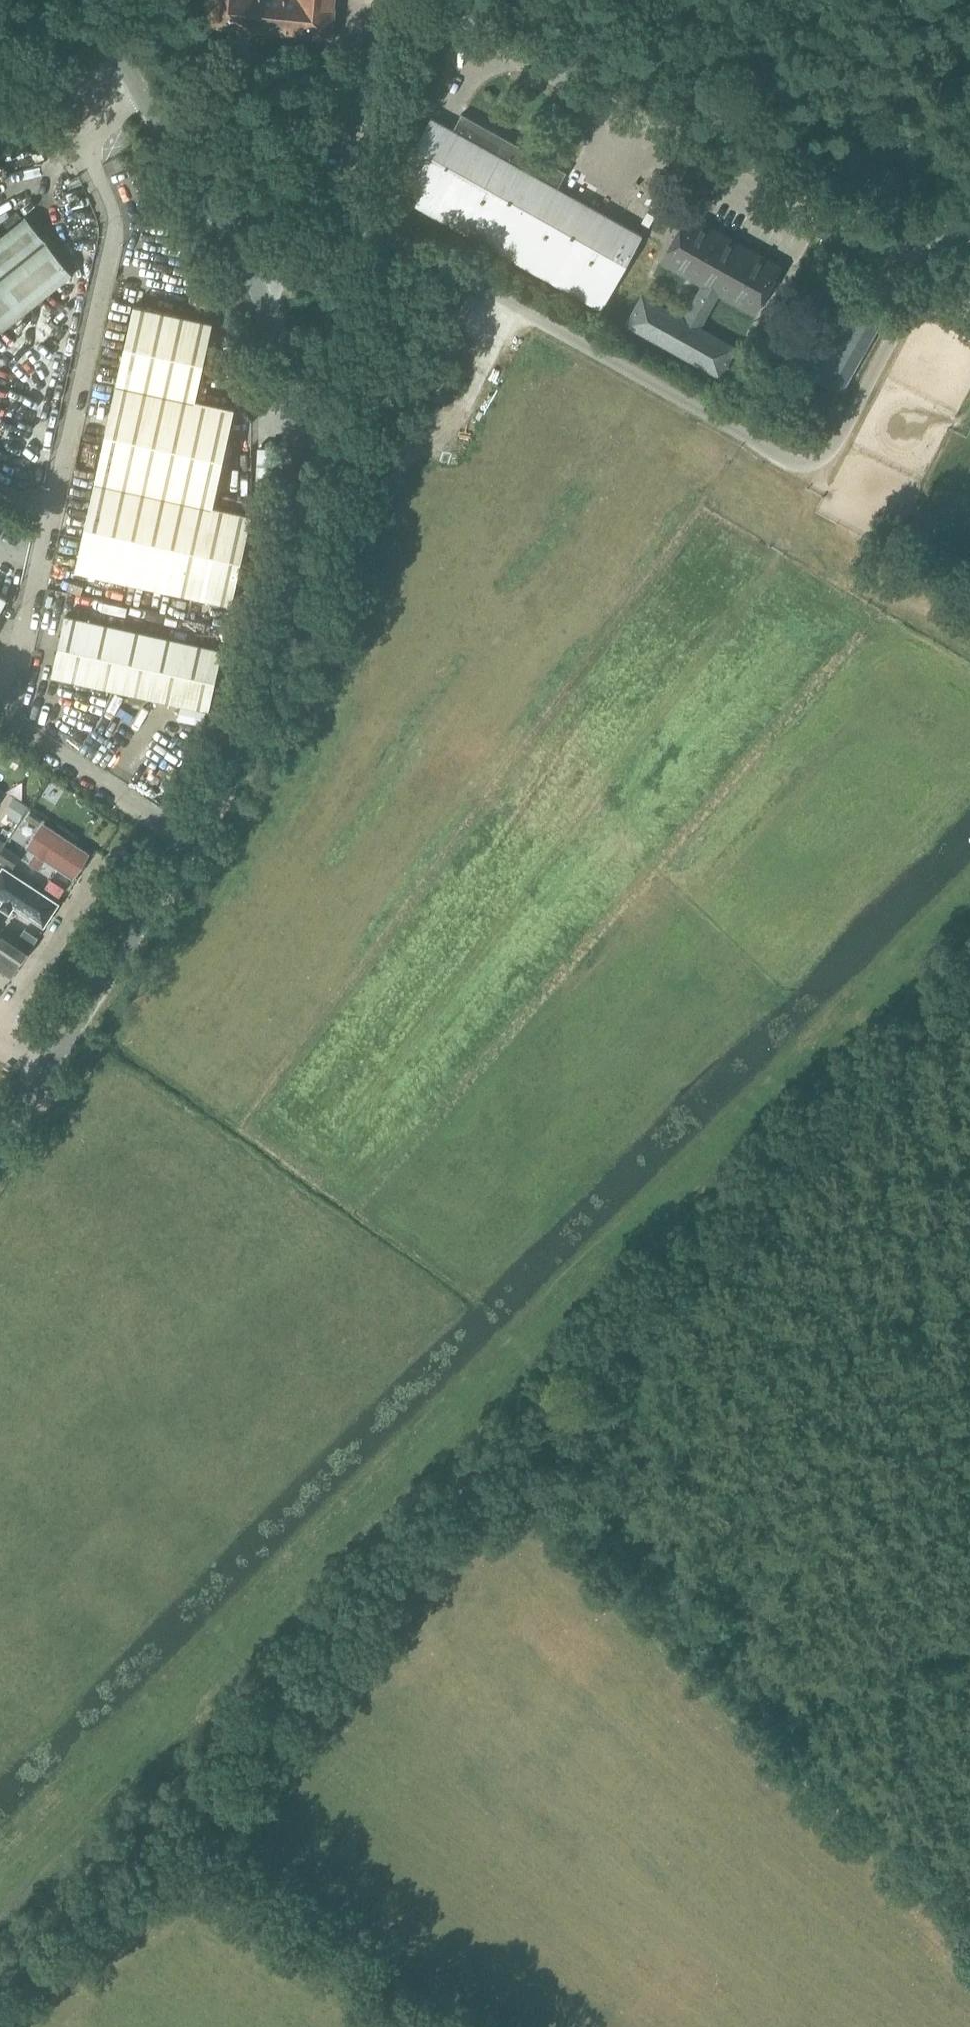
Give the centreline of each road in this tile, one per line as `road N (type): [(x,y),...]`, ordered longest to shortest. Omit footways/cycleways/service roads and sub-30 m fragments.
road 1 (track): [(0,1963),(969,950)]
road 2 (unclassified): [(142,91),(94,137),(90,161),(111,220),(10,695),(20,726),(193,841)]
road 3 (unclassified): [(193,841),(258,728),(289,636),(307,460),(259,292),(142,91)]
road 4 (unclassified): [(46,1069),(193,841)]
road 5 (residential): [(0,1022),(108,858)]

